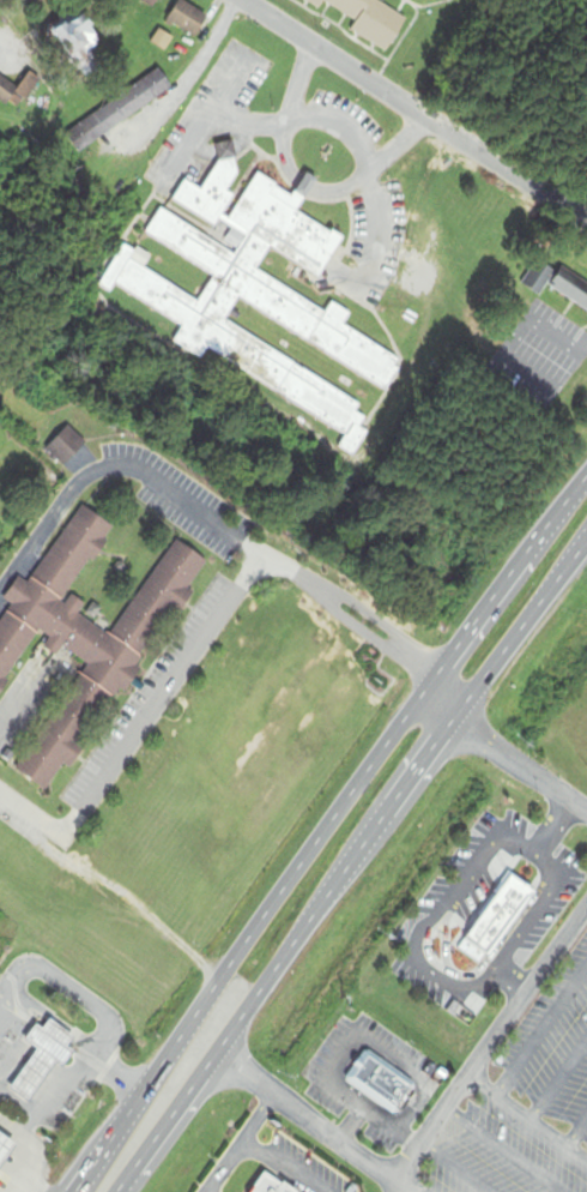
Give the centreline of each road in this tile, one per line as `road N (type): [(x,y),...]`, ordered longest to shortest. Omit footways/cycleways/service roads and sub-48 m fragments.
road 1 (trunk): [(586,481),(432,678),(75,1191)]
road 2 (trunk): [(121,1191),(586,554)]
road 3 (residential): [(586,219),(246,0)]

